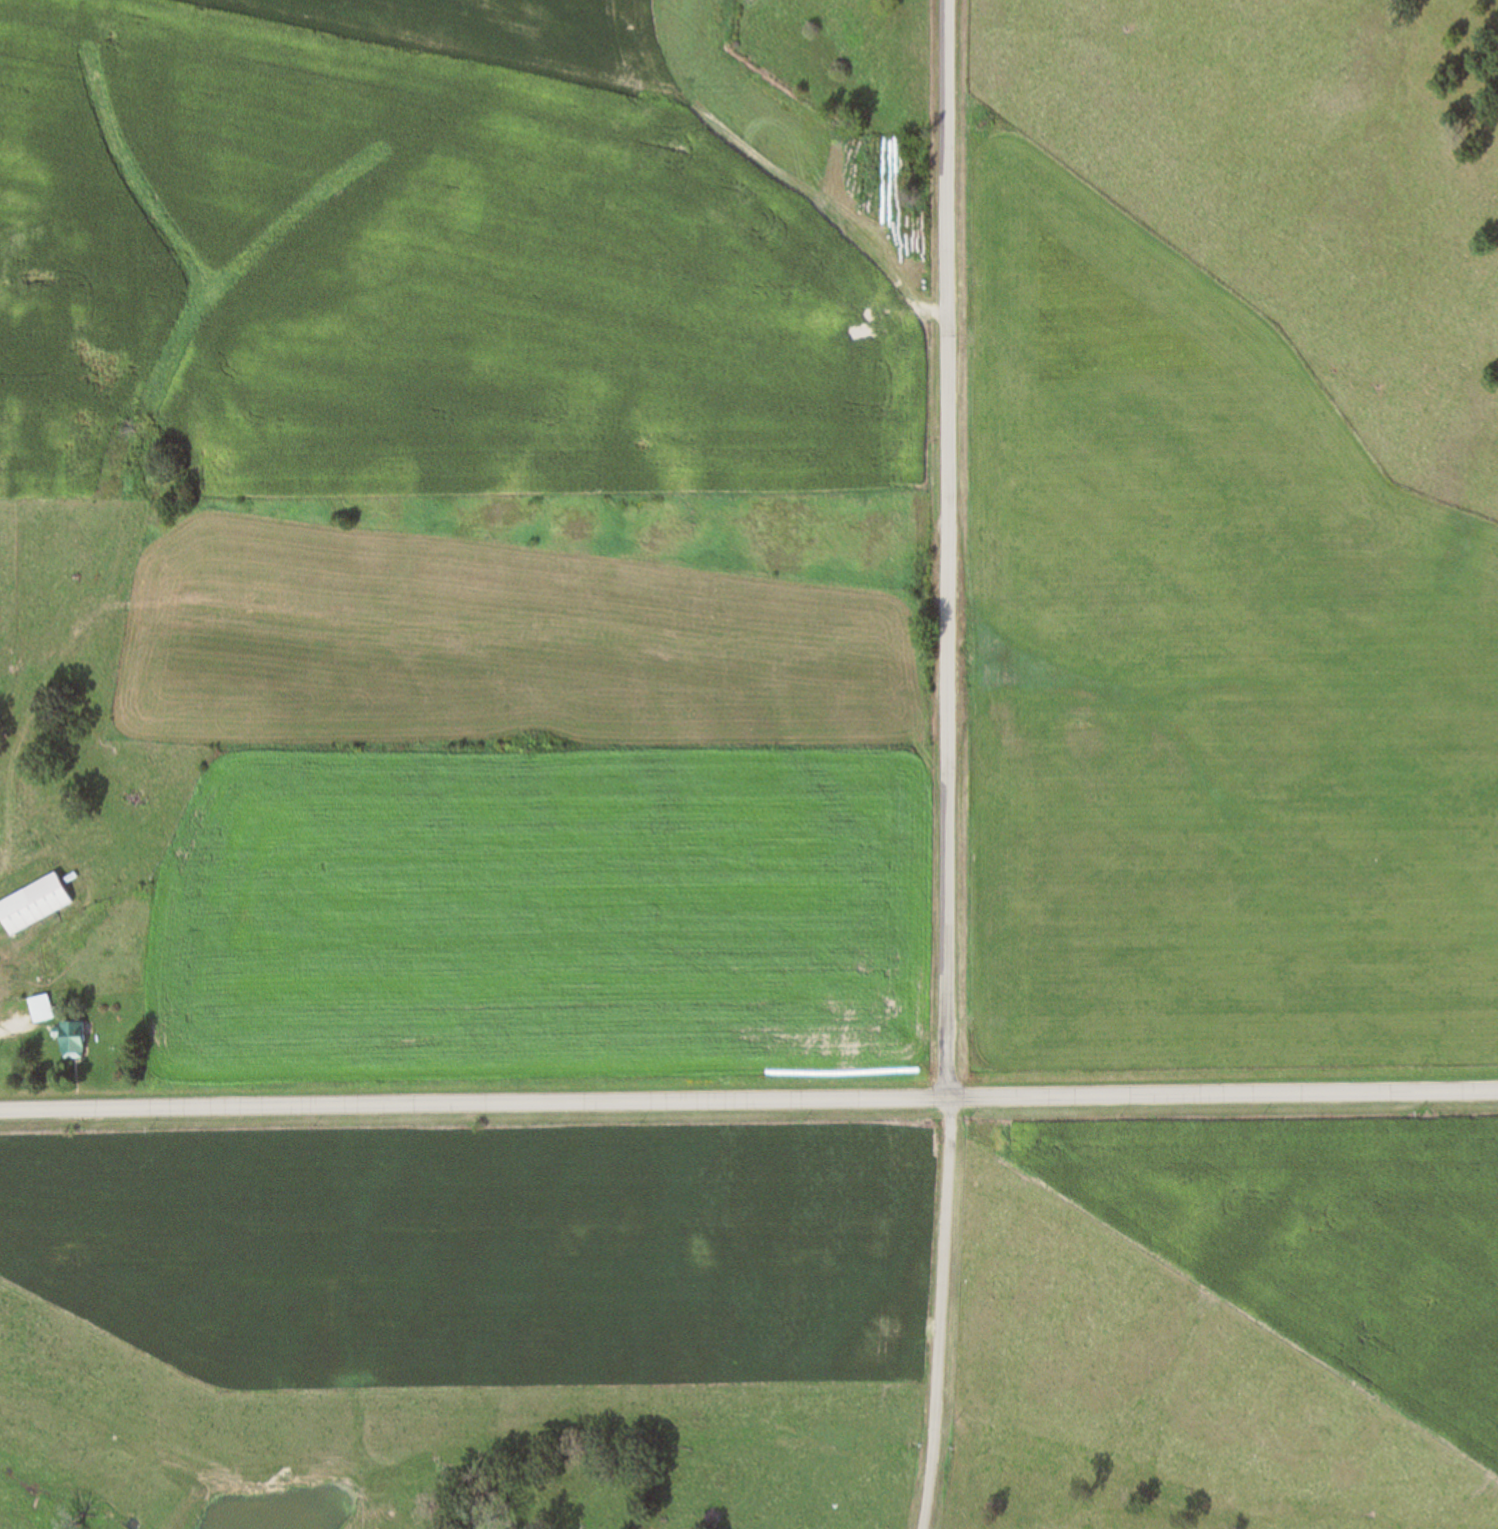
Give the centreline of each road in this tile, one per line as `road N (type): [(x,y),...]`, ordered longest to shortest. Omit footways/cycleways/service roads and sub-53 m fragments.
road 1 (secondary): [(1497,1094),(533,1104),(0,1120)]
road 2 (residential): [(948,1099),(945,0)]

